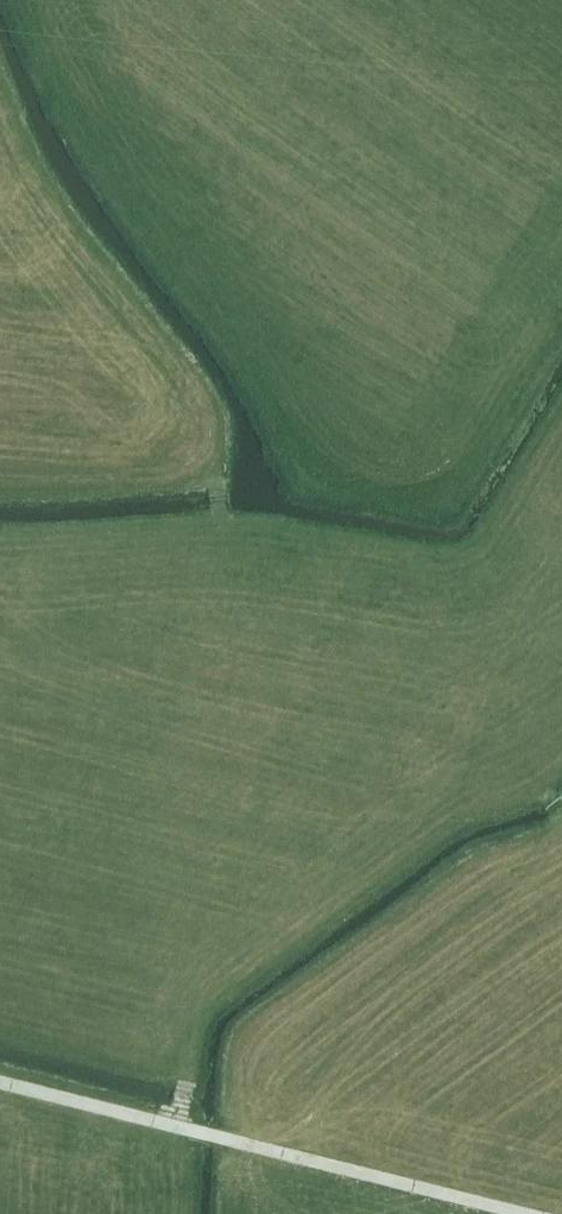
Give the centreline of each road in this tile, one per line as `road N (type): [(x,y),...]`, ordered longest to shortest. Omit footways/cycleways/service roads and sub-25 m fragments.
road 1 (track): [(0,1082),(528,1213)]

